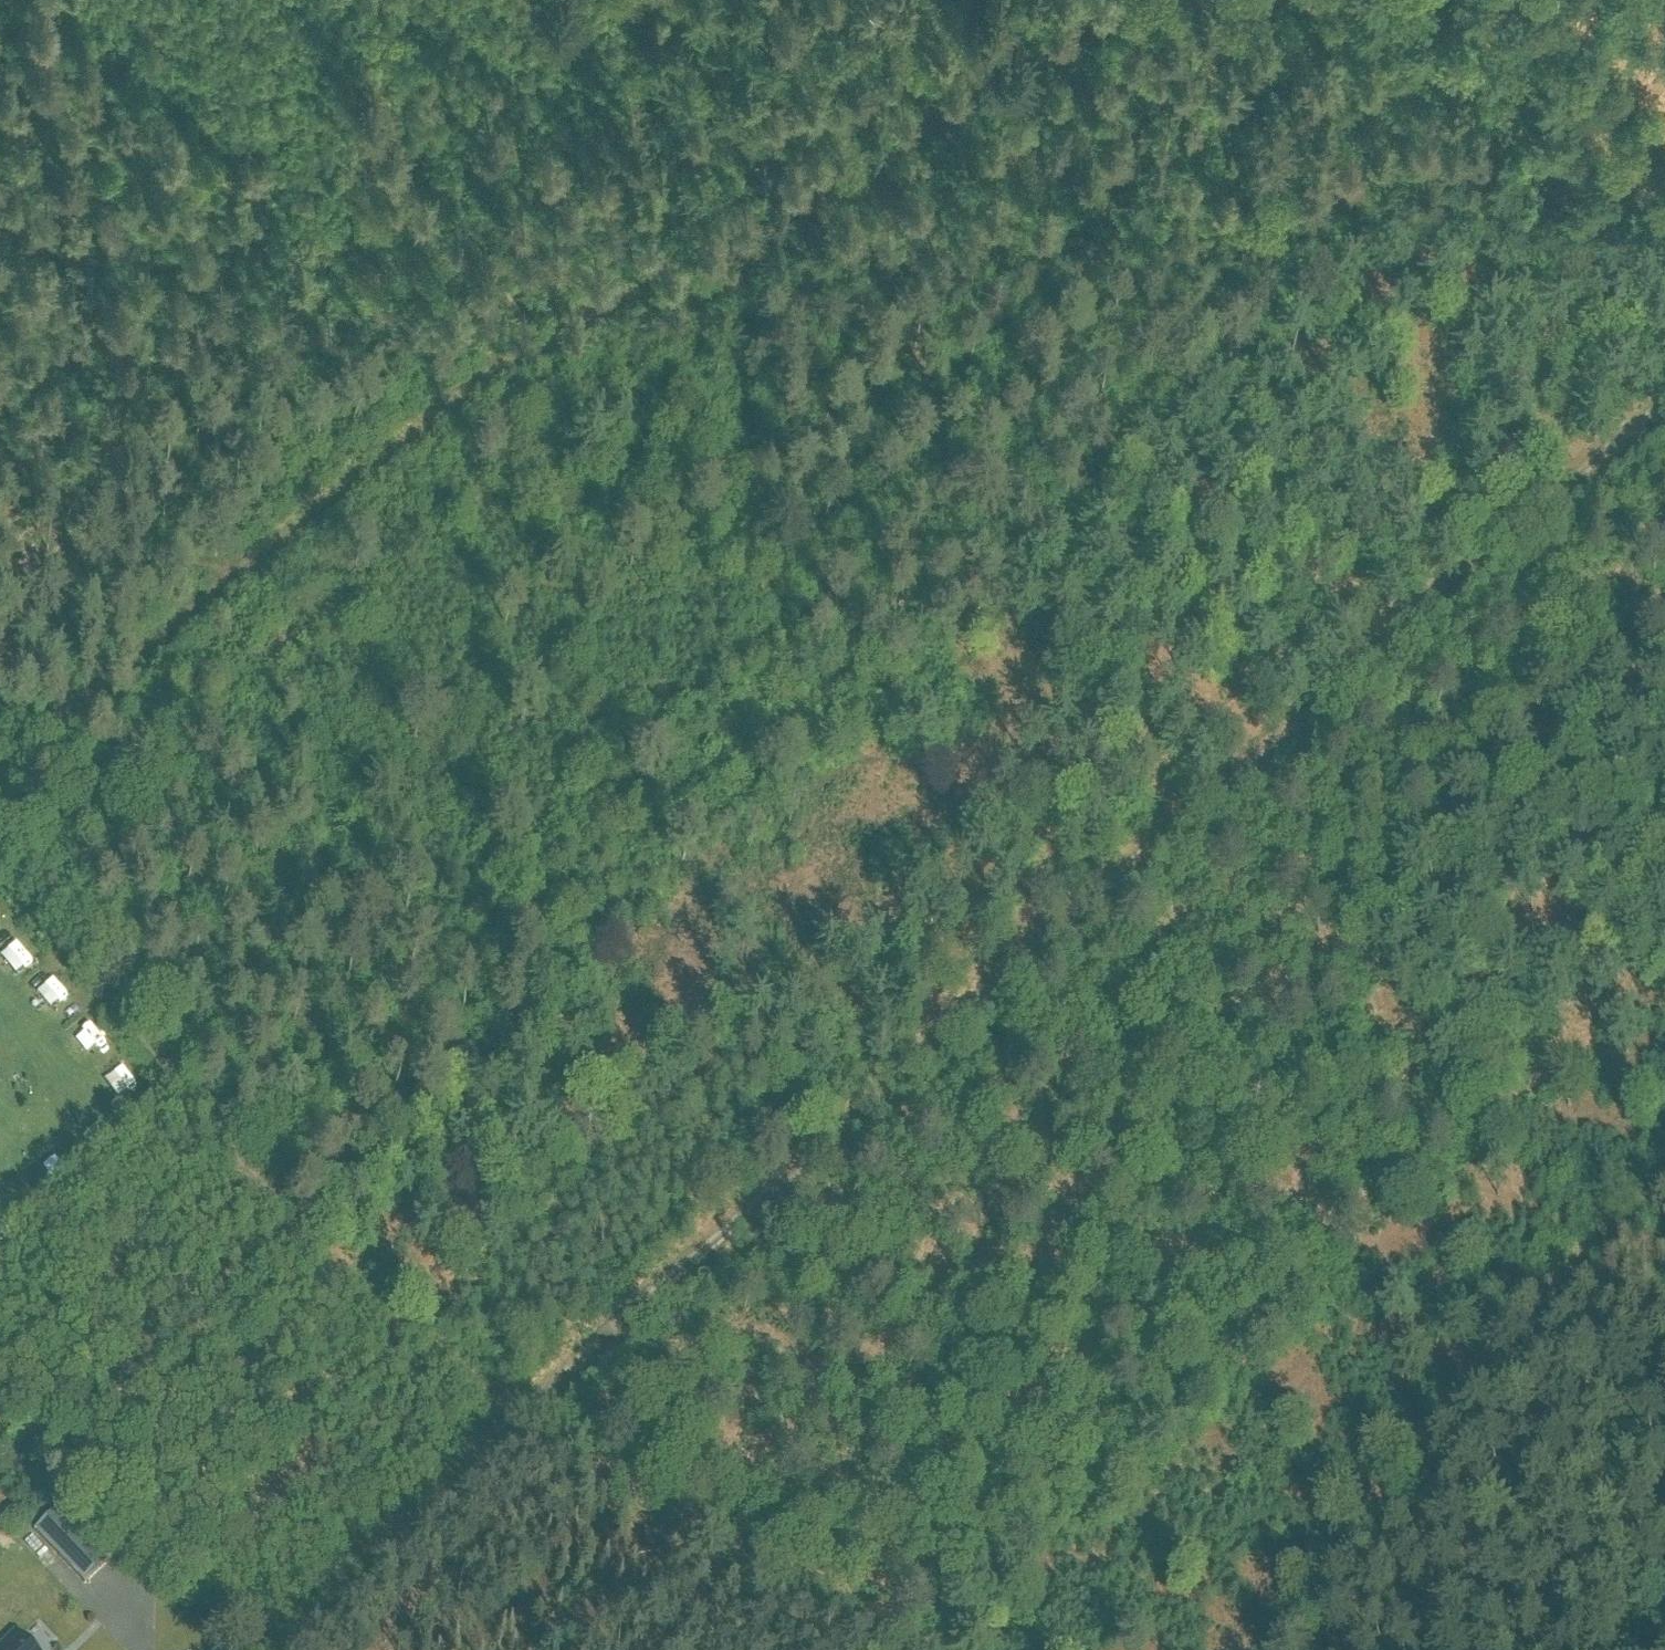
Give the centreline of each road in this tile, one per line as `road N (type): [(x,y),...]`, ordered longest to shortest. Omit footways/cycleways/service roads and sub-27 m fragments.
road 1 (track): [(261,1649),(1548,484),(1664,393)]
road 2 (track): [(0,771),(446,388),(606,277),(1102,0)]
road 3 (track): [(0,864),(183,1073),(311,1245),(360,1290),(525,1408),(956,1649)]
road 4 (track): [(1308,1649),(1469,1384),(1586,1249),(1664,1178)]
road 5 (track): [(1664,206),(1538,86),(1297,0)]

